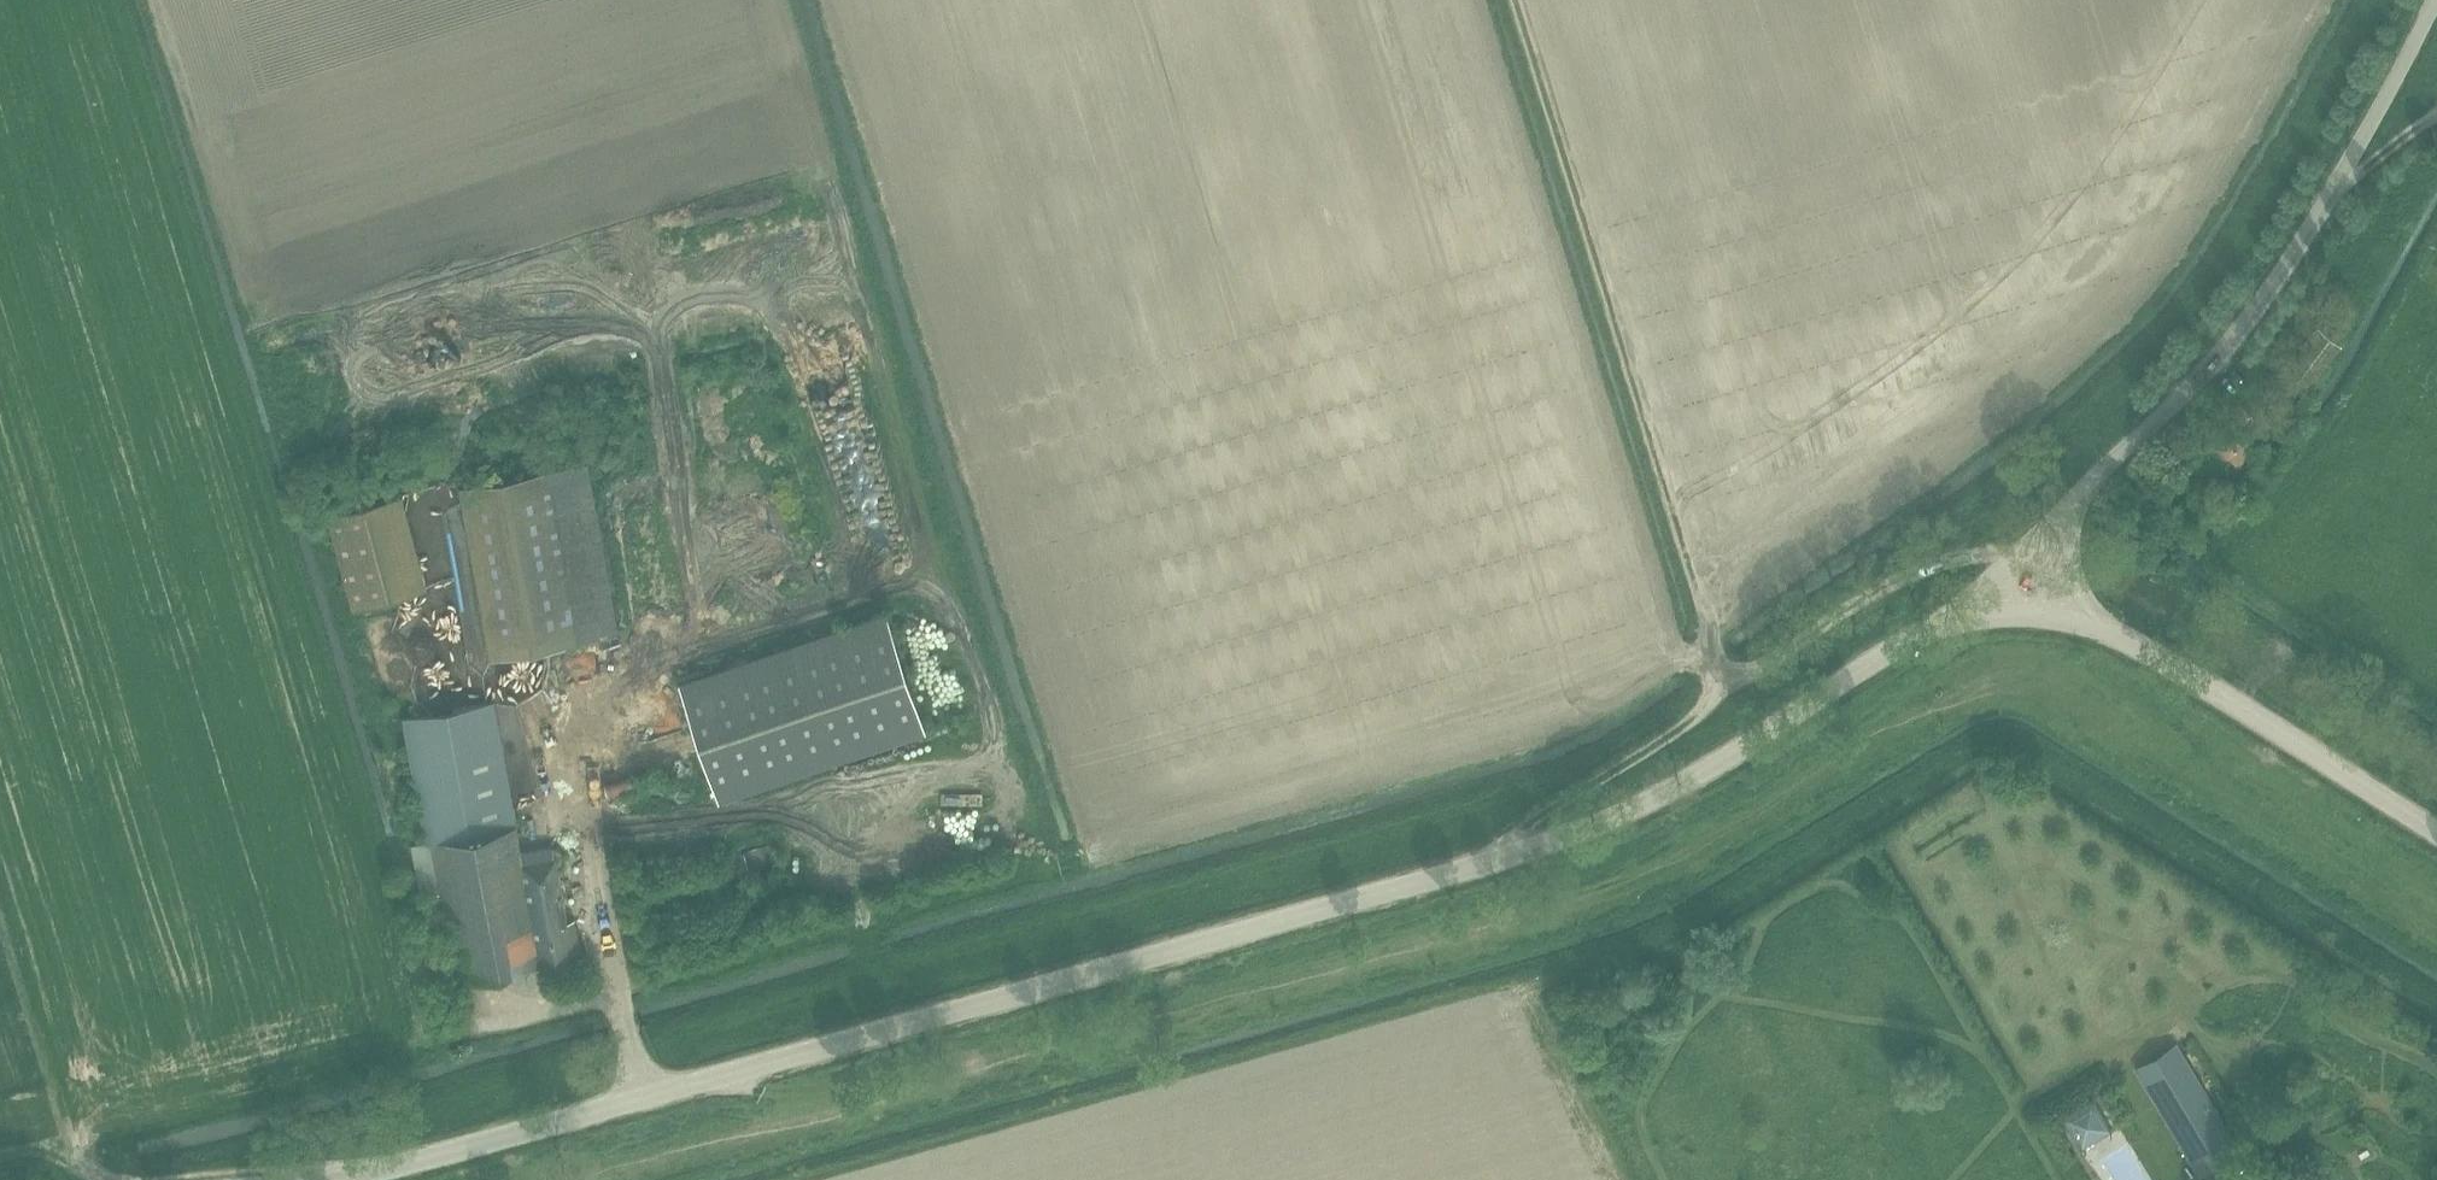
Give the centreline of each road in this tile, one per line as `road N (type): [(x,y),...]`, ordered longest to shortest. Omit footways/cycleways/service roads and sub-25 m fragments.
road 1 (tertiary): [(318,1179),(725,1075),(1552,841),(1696,776),(1936,619)]
road 2 (track): [(1731,689),(1518,0)]
road 3 (unclassified): [(2078,497),(2234,340),(2333,192),(2436,0)]
road 4 (track): [(1491,860),(1537,818),(1894,581),(1945,561),(2016,554)]
road 5 (tertiary): [(2436,833),(2109,628)]
road 6 (unclassified): [(2078,497),(1936,619)]
road 7 (tertiary): [(1936,619),(2028,613),(2109,628)]
road 8 (unclassified): [(2109,628),(2077,583),(2071,546),(2078,497)]

